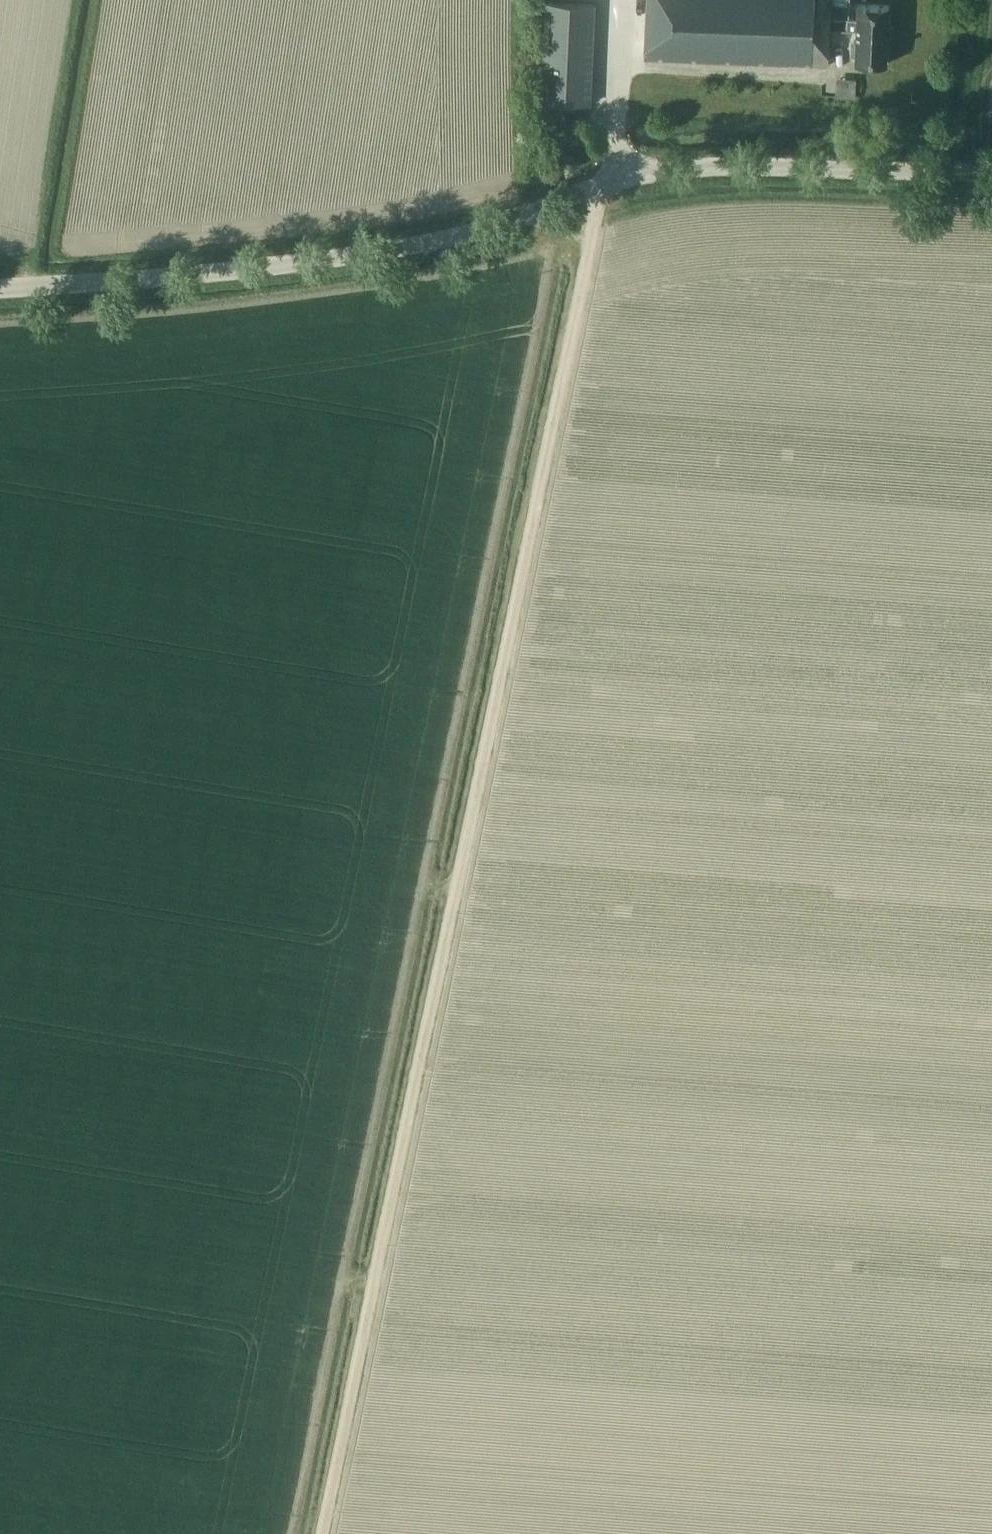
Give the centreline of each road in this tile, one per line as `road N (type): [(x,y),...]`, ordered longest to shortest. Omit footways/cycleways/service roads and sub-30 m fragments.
road 1 (track): [(319,1533),(599,187)]
road 2 (tertiary): [(0,292),(357,254),(485,227),(657,170),(991,171)]

